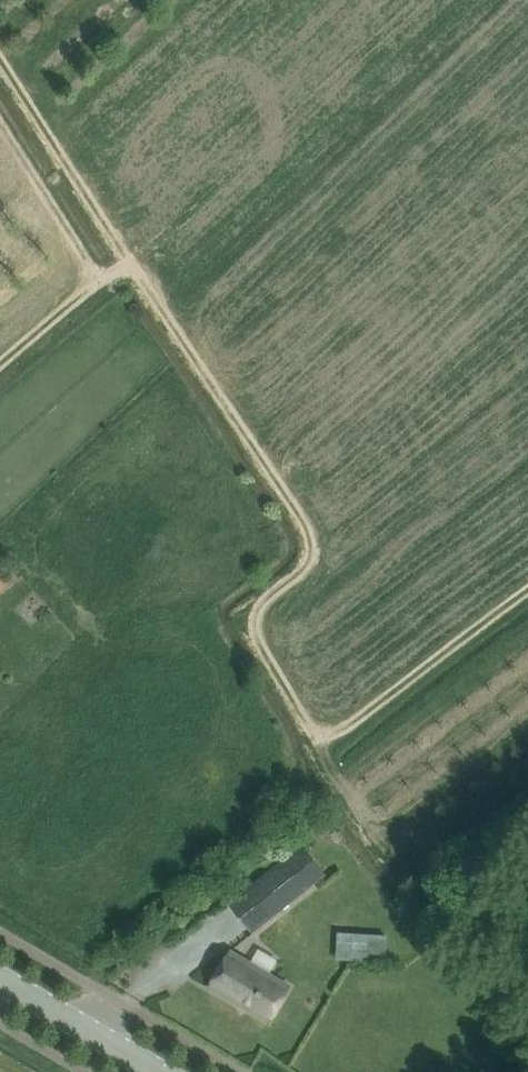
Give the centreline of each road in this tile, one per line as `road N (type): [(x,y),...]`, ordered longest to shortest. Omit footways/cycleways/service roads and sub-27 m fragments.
road 1 (track): [(0,337),(123,234),(305,495),(299,539),(247,591),(321,725),(527,567)]
road 2 (track): [(123,234),(0,44)]
road 3 (secondary): [(163,1071),(0,976)]
road 4 (track): [(0,112),(95,258)]

